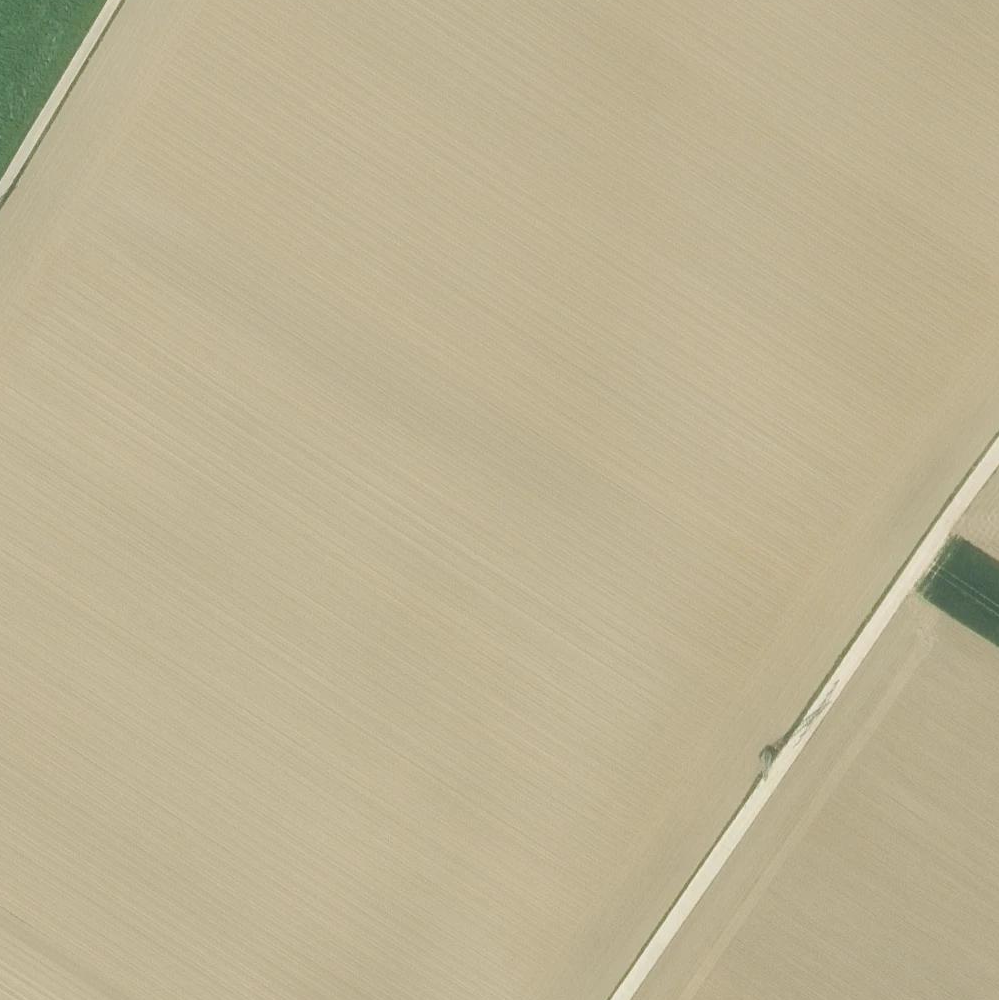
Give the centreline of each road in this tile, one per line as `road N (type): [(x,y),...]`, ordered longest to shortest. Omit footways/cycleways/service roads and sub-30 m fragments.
road 1 (track): [(625,999),(998,456)]
road 2 (track): [(113,0),(0,191)]

